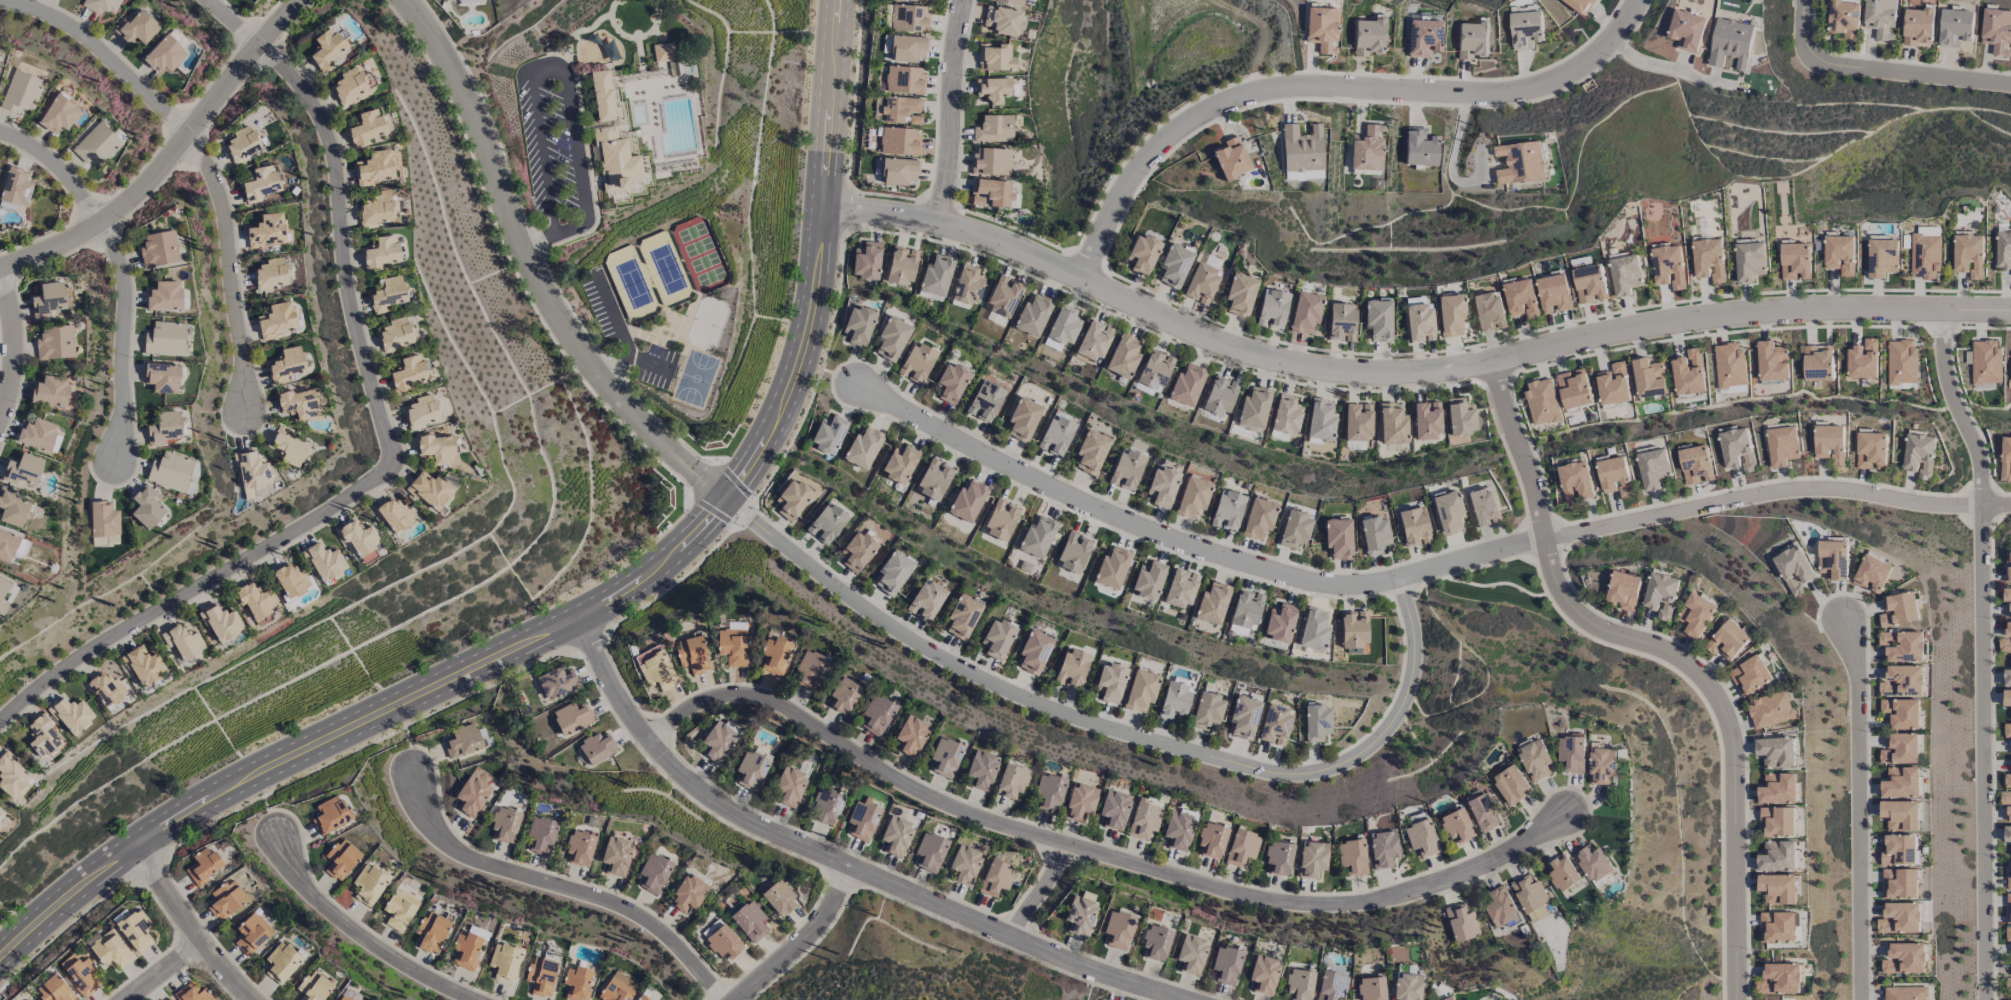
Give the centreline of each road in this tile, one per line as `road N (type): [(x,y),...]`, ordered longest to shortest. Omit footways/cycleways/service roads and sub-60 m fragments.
road 1 (secondary): [(0,960),(99,874),(199,806),(584,617),(693,538),(762,447),(800,357),(825,207),(841,0)]
road 2 (residential): [(825,207),(933,221),(1010,246),(1255,356),(1351,373),(1490,364),(1681,321),(1766,311),(2010,313)]
road 3 (residential): [(647,741),(699,704),(731,696),(766,701),(952,808),(1284,903),(1341,905),(1427,887),(1513,849),(1566,814)]
road 4 (residential): [(0,718),(120,629),(395,461),(341,276),(334,178),(316,115),(264,40),(218,0)]
road 5 (residential): [(1399,581),(1415,663),(1392,724),(1341,765),(1276,776),(1103,728),(974,675),(875,617),(750,517)]
road 6 (residential): [(1985,999),(1983,508),(1977,458),(1947,380),(1939,310)]
road 7 (residential): [(1082,280),(1132,179),(1156,149),(1223,102),(1307,87),(1504,94),(1543,87),(1601,52),(1636,0)]
road 8 (residential): [(728,498),(687,469),(603,379),(534,278),(483,143),(401,0)]
road 9 (residential): [(859,387),(1028,475),(1237,563),(1334,587),(1399,581)]
road 10 (residential): [(1543,541),(1562,596),(1581,619),(1694,670),(1725,713),(1734,738),(1735,999)]
road 11 (residential): [(242,412),(217,192),(187,131),(63,7),(21,0)]
road 12 (residential): [(1543,541),(1778,492),(2010,506)]
road 13 (residential): [(299,0),(138,192),(0,271)]
road 14 (residential): [(723,999),(636,915),(471,861),(444,841),(415,776)]
road 15 (residential): [(110,462),(129,294),(98,213),(16,127),(0,127)]
road 16 (residential): [(584,617),(624,711),(677,775),(747,823),(849,866)]
road 17 (residential): [(1844,621),(1858,678),(1860,999)]
road 18 (residential): [(849,866),(1102,975)]
road 19 (residential): [(2010,86),(1826,66),(1802,36),(1801,0)]
road 20 (residential): [(470,999),(403,968),(330,916),(302,890),(278,843)]
road 21 (residential): [(933,221),(960,0)]
road 22 (residential): [(247,999),(200,944),(138,845)]
road 23 (residential): [(1490,364),(1531,478),(1543,541)]
road 24 (residential): [(849,866),(819,928),(736,999)]
road 25 (residential): [(1399,581),(1543,541)]
road 26 (residential): [(1,271),(16,327),(15,375),(0,410)]

